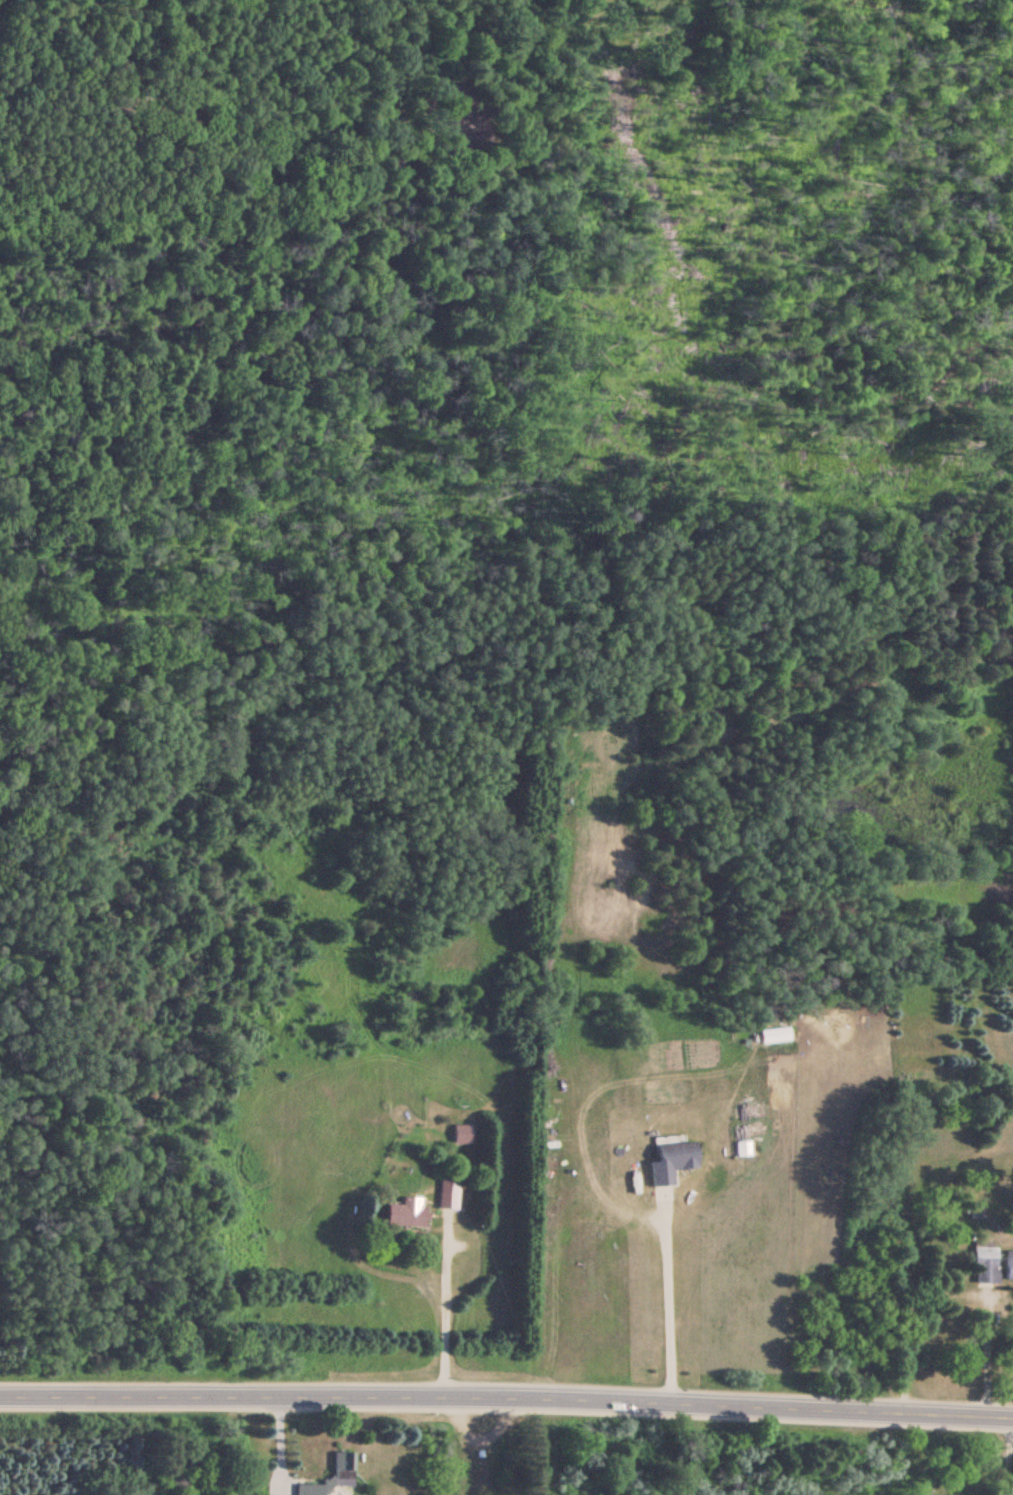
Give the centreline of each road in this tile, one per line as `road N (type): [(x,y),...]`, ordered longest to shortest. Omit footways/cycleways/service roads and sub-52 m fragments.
road 1 (secondary): [(1012,1417),(519,1397),(0,1394)]
road 2 (residential): [(535,21),(0,3)]

